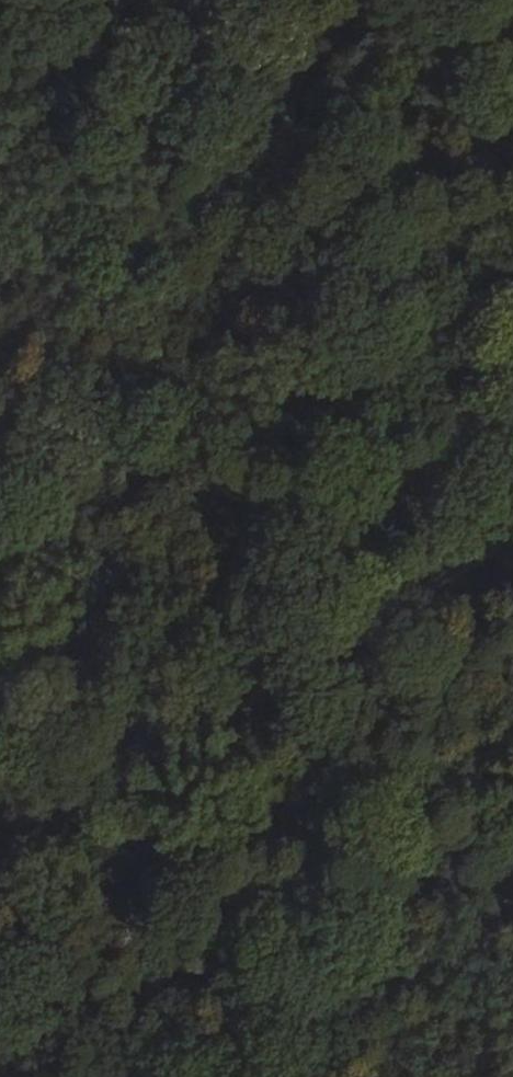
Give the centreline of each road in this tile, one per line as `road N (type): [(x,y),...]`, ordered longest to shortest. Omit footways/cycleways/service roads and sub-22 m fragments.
road 1 (track): [(0,877),(512,556)]

